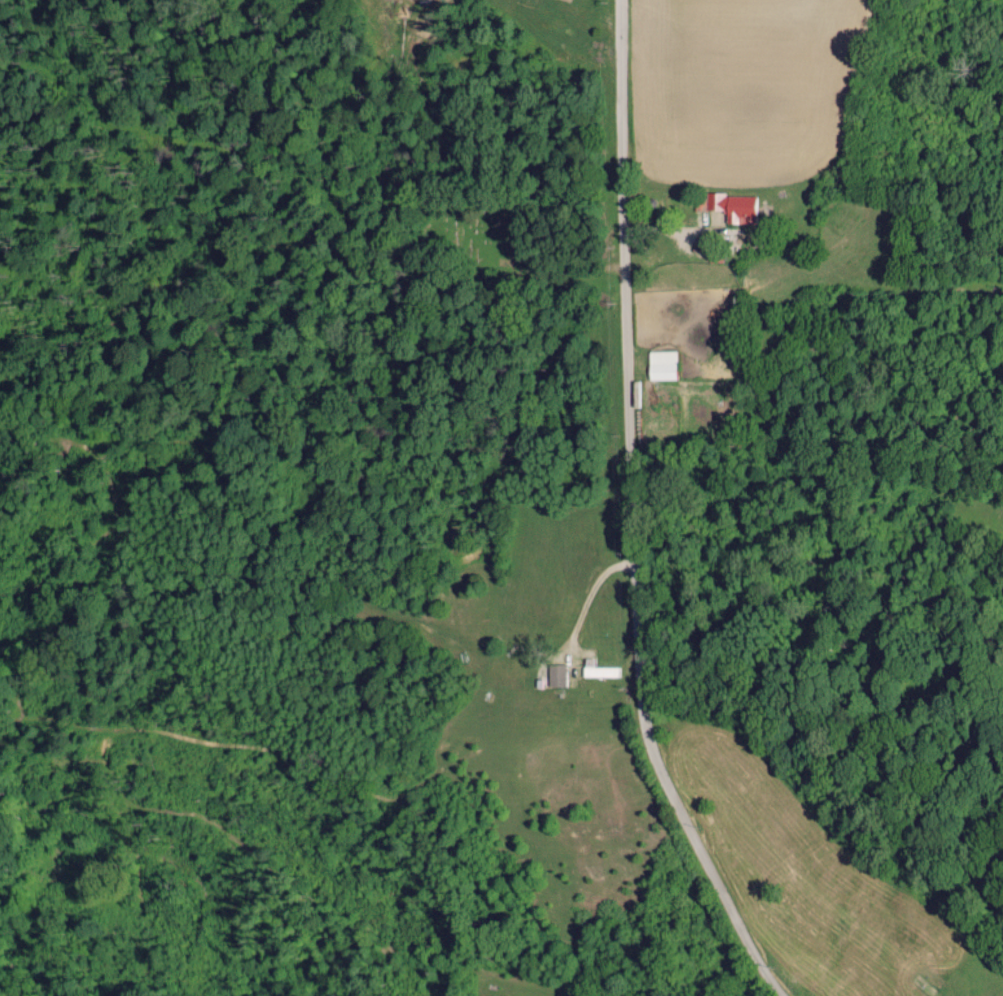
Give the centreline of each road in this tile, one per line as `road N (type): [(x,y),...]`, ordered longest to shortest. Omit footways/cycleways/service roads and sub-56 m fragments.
road 1 (residential): [(780,995),(684,833),(643,727),(626,475),(617,0)]

